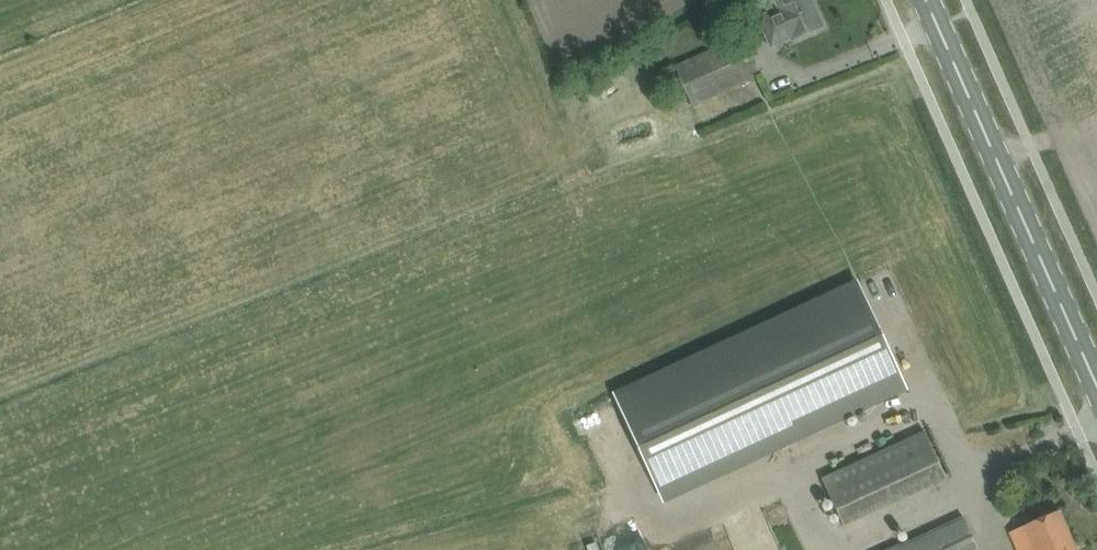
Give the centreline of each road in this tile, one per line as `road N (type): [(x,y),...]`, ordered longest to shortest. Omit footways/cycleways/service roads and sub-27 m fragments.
road 1 (secondary): [(1096,395),(927,0)]

